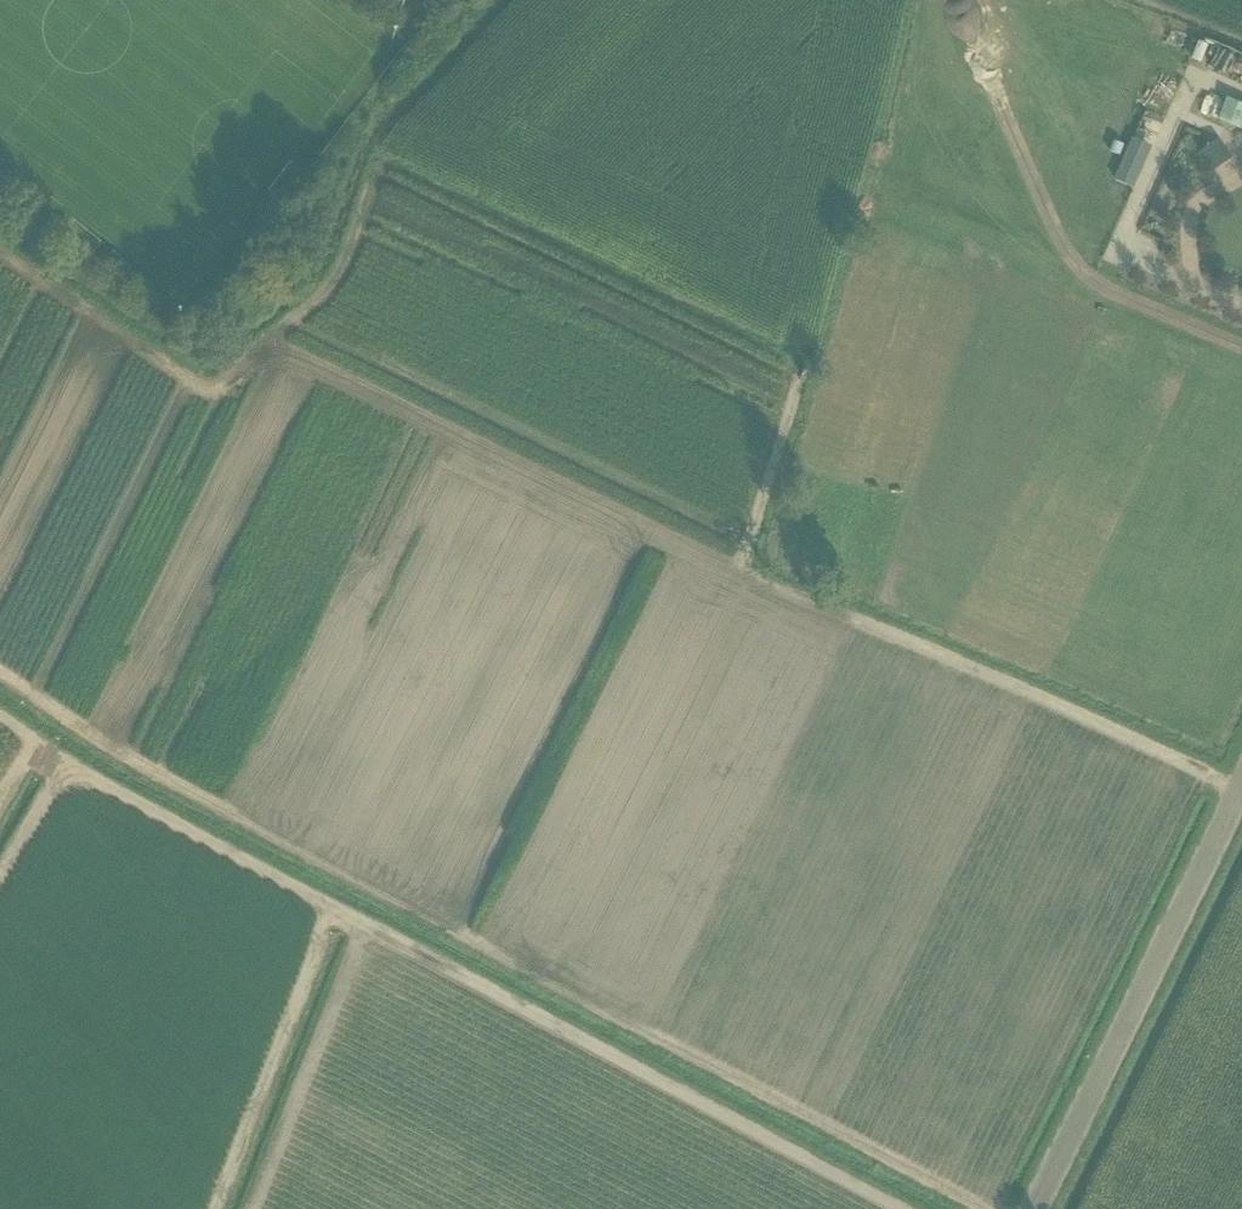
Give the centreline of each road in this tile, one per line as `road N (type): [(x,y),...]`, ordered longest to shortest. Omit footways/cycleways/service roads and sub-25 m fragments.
road 1 (unclassified): [(1035,1208),(1241,790)]

